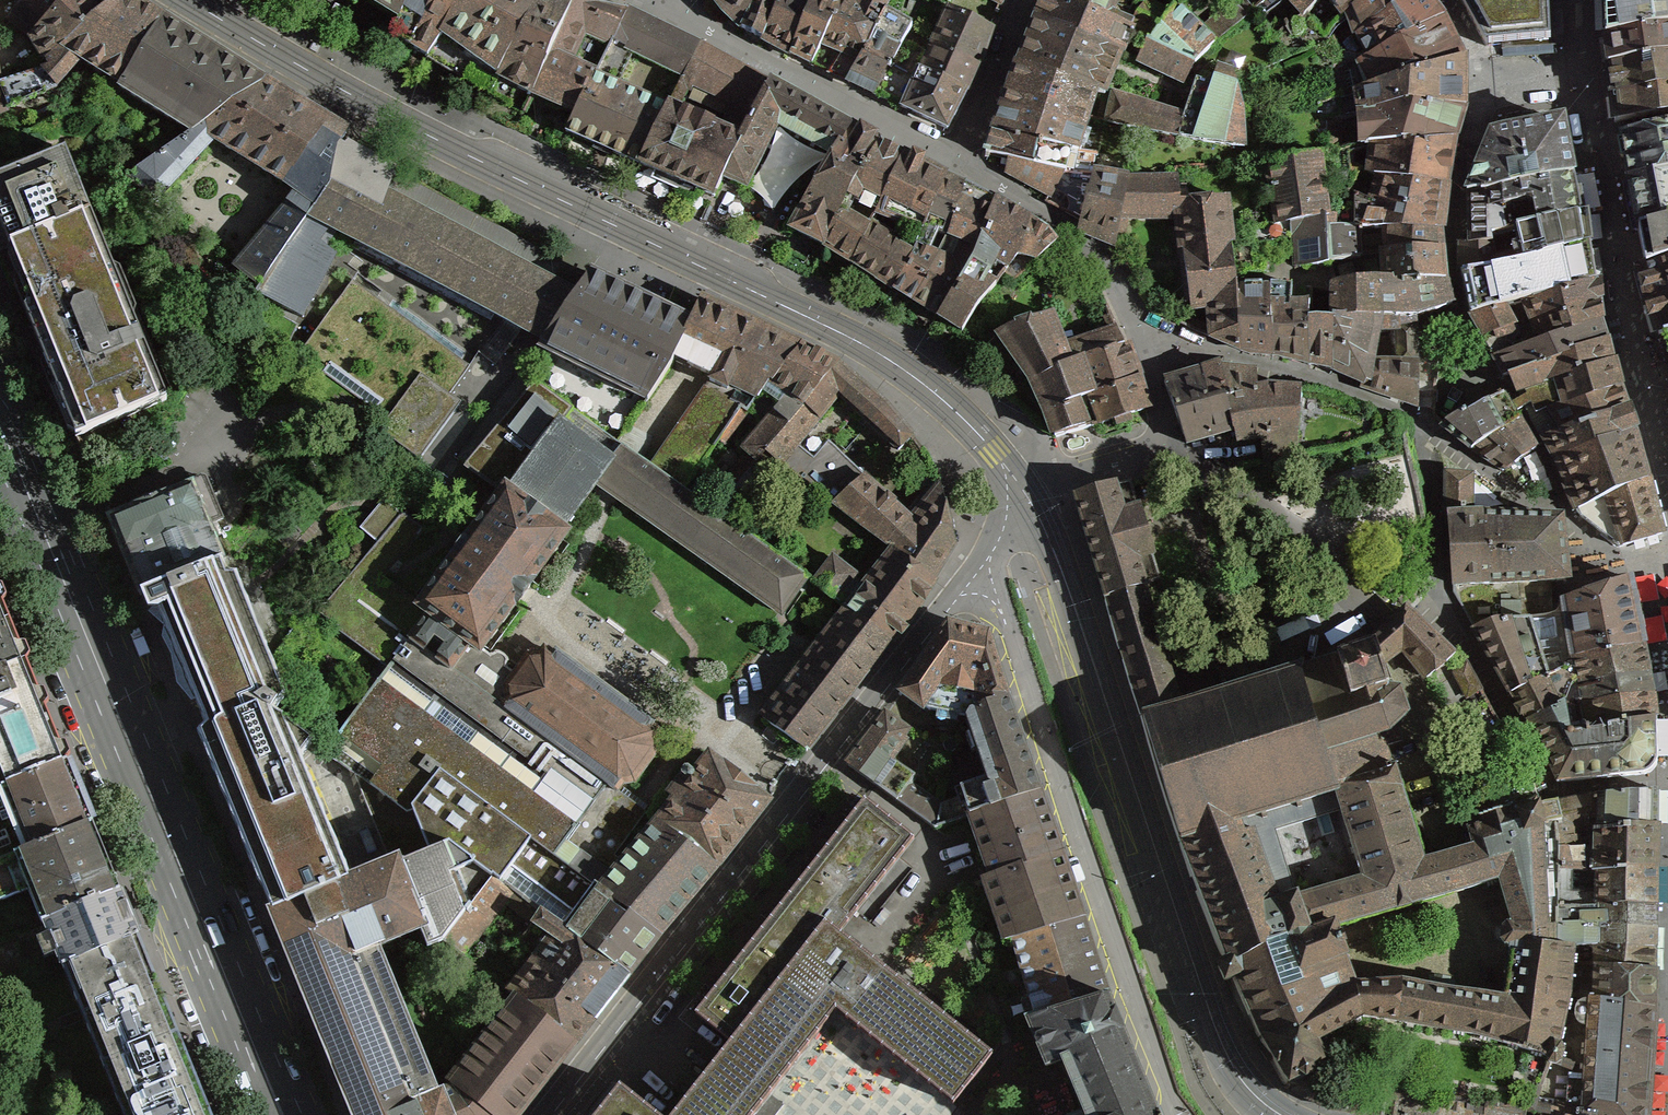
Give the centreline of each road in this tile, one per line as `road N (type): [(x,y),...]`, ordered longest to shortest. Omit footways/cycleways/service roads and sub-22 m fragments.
road 1 (unclassified): [(189,0),(288,60),(891,361),(972,427),(1026,494)]
road 2 (secondary): [(0,428),(264,1070)]
road 3 (unclassified): [(978,573),(549,1114)]
road 4 (residential): [(1282,1114),(1248,1086),(1224,1049),(1089,642),(1026,494)]
road 5 (residential): [(1170,1097),(999,600),(978,573)]
road 6 (residential): [(953,162),(1093,252),(1149,356),(1174,452)]
road 7 (residential): [(654,7),(953,162)]
road 8 (residential): [(1174,452),(1297,529),(1342,575)]
road 9 (residential): [(1021,0),(953,162)]
road 10 (residential): [(1174,452),(1026,494)]
road 11 (residential): [(1358,595),(1287,633),(1229,650)]

